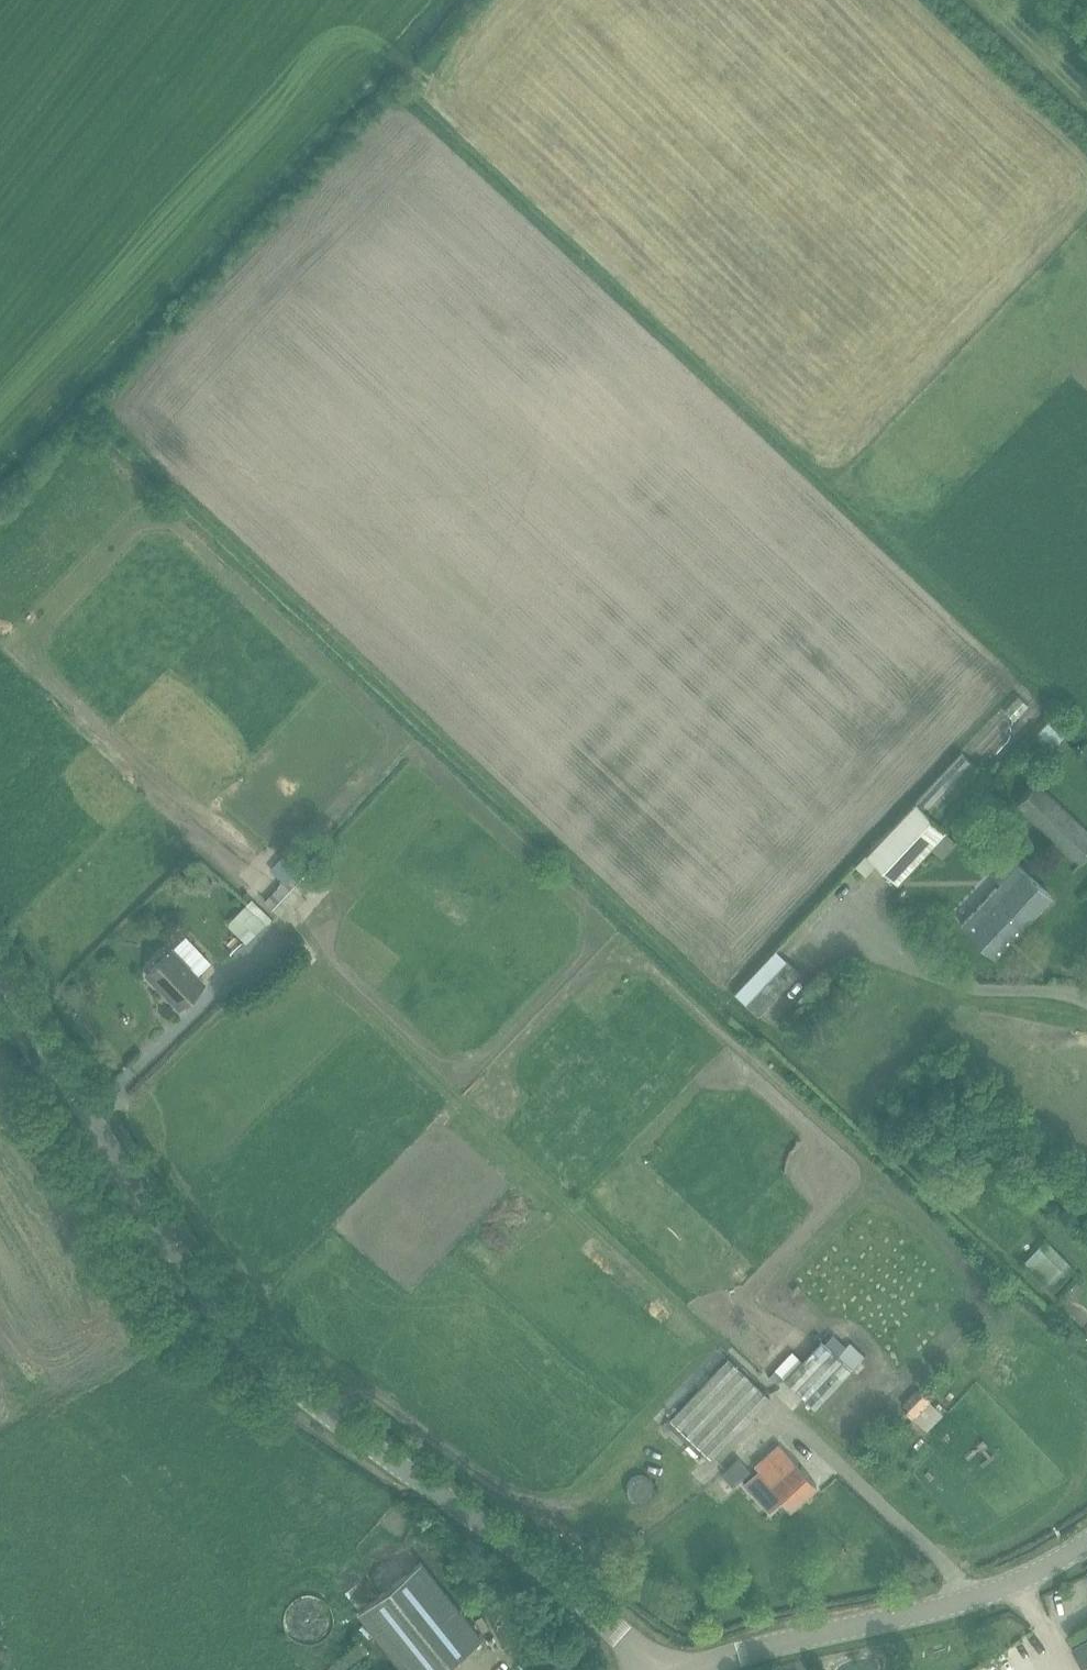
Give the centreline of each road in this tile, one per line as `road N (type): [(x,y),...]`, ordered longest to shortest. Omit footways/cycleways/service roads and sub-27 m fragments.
road 1 (tertiary): [(663,1669),(242,1337),(0,953)]
road 2 (tertiary): [(669,1669),(973,1602),(1022,1583),(1086,1538)]

